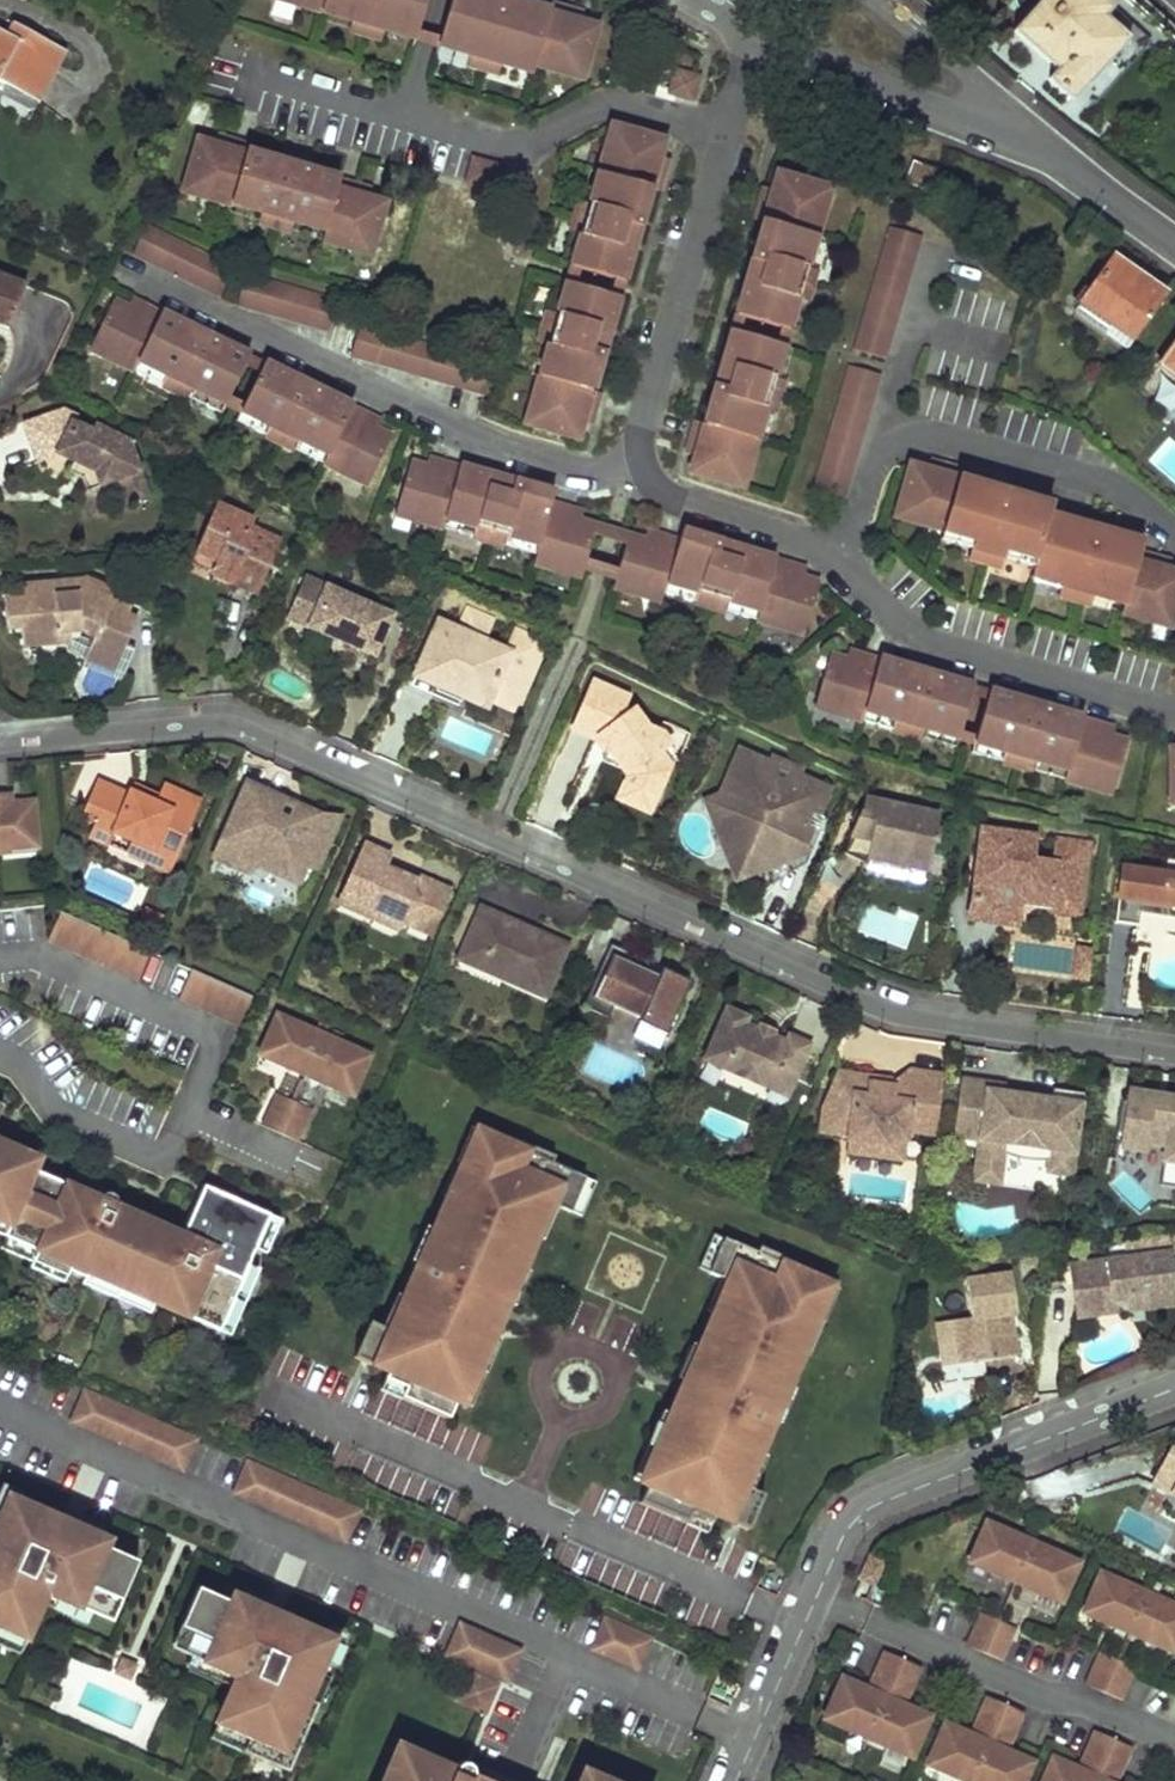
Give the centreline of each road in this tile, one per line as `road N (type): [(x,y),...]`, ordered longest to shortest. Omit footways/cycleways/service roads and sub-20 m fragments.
road 1 (residential): [(1174,1052),(869,1006),(246,727),(209,722),(0,742)]
road 2 (residential): [(728,1780),(835,1528),(884,1487),(1174,1388)]
road 3 (residential): [(129,270),(471,436),(549,464),(628,469)]
road 4 (residential): [(1174,529),(1094,475),(942,434),(903,437),(881,450),(847,529),(824,548)]
road 5 (residential): [(824,548),(879,607),(951,650),(1174,710)]
road 6 (residential): [(725,133),(628,469)]
road 7 (residential): [(725,133),(618,106),(578,112),(527,141),(493,143),(401,114)]
road 8 (residential): [(995,134),(791,48)]
road 9 (residential): [(628,469),(671,497),(824,548)]
road 10 (residential): [(1174,245),(1074,171),(995,134)]
road 11 (residential): [(877,0),(968,73),(986,99),(995,134)]
road 12 (residential): [(401,114),(258,70)]

